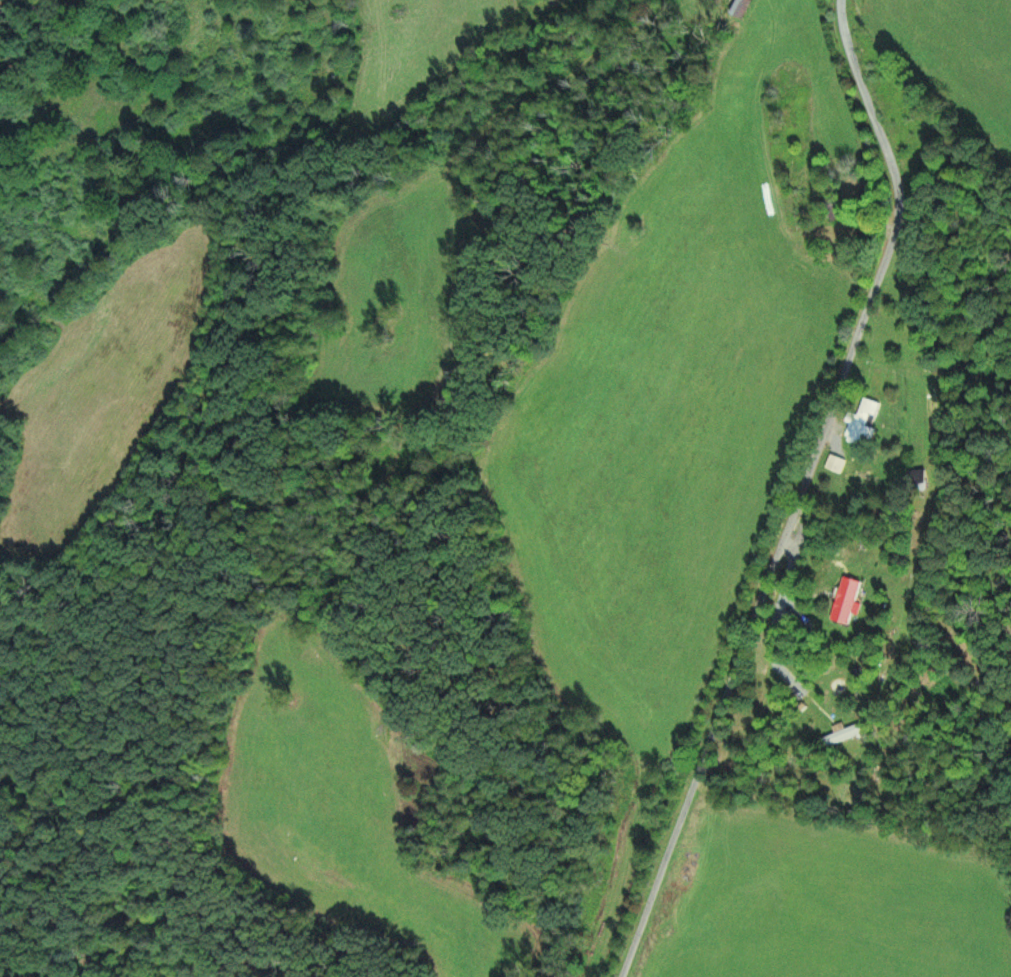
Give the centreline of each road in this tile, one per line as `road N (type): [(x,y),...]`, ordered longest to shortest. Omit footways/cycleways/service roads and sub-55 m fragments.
road 1 (residential): [(621,976),(893,236),(897,190),(855,60),(848,0)]

